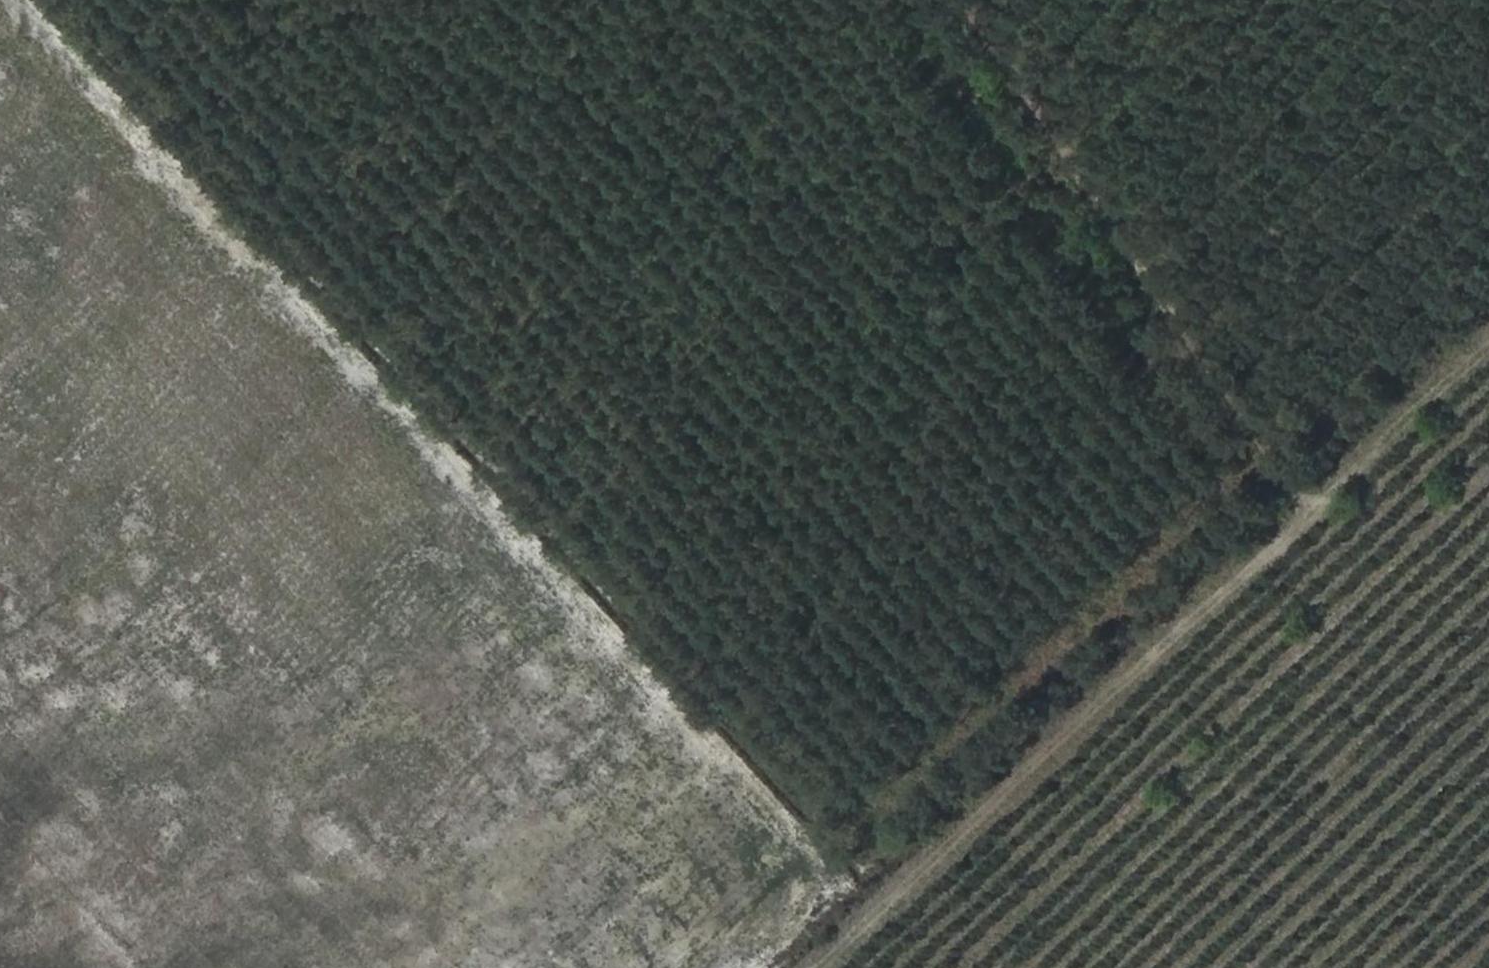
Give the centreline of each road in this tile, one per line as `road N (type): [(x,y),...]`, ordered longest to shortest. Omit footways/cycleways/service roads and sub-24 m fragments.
road 1 (track): [(996,0),(1326,498)]

